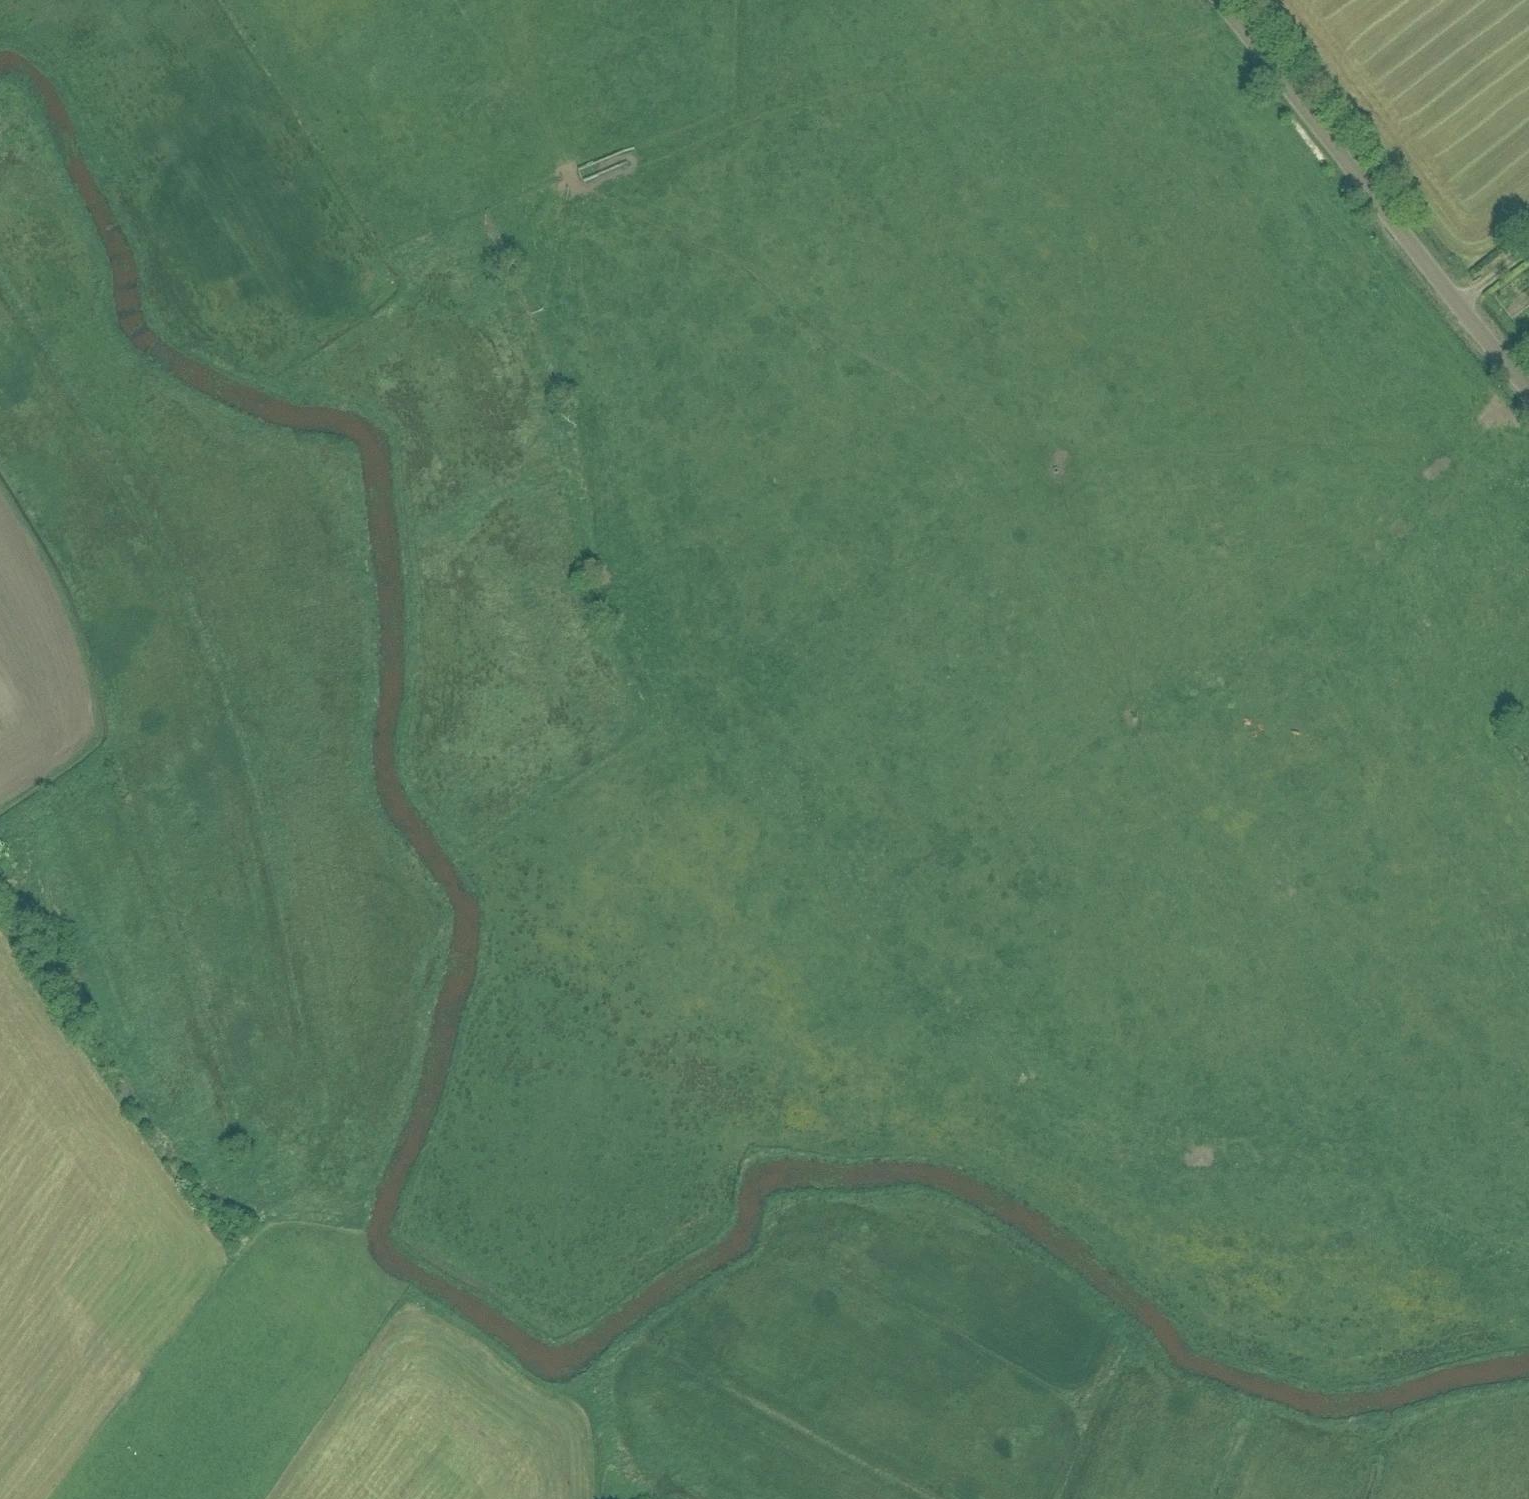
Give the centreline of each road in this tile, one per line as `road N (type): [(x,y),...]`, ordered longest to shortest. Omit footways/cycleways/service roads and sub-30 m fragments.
road 1 (tertiary): [(1528,385),(1224,0)]

